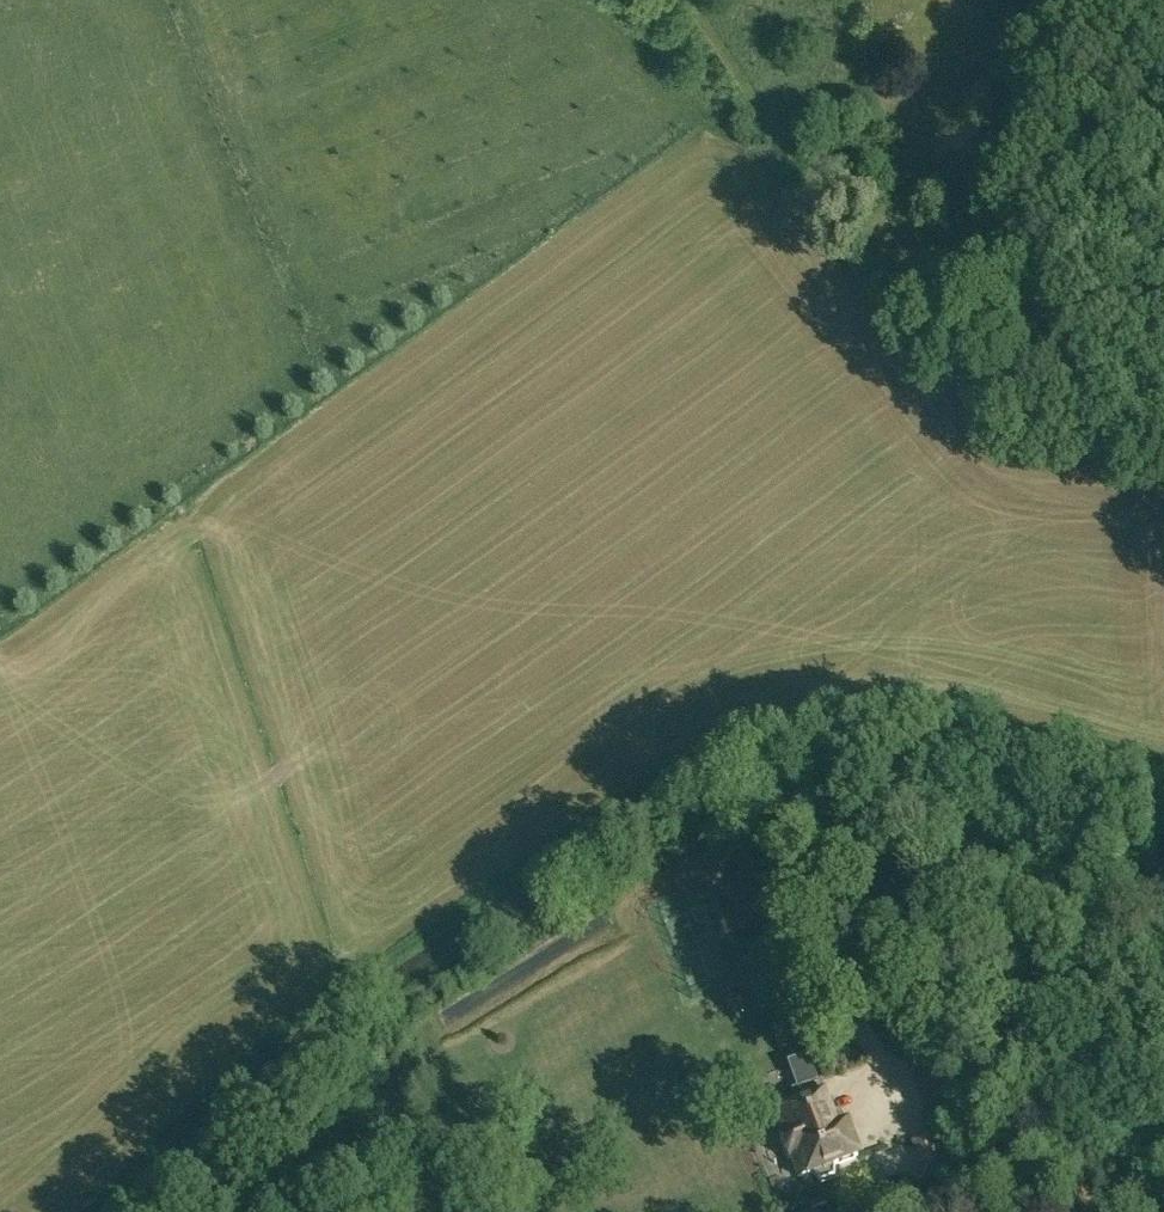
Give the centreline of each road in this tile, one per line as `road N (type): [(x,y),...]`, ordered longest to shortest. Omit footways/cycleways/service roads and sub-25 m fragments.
road 1 (track): [(1163,971),(1052,931),(1013,926),(935,967),(892,1057),(900,1125)]

